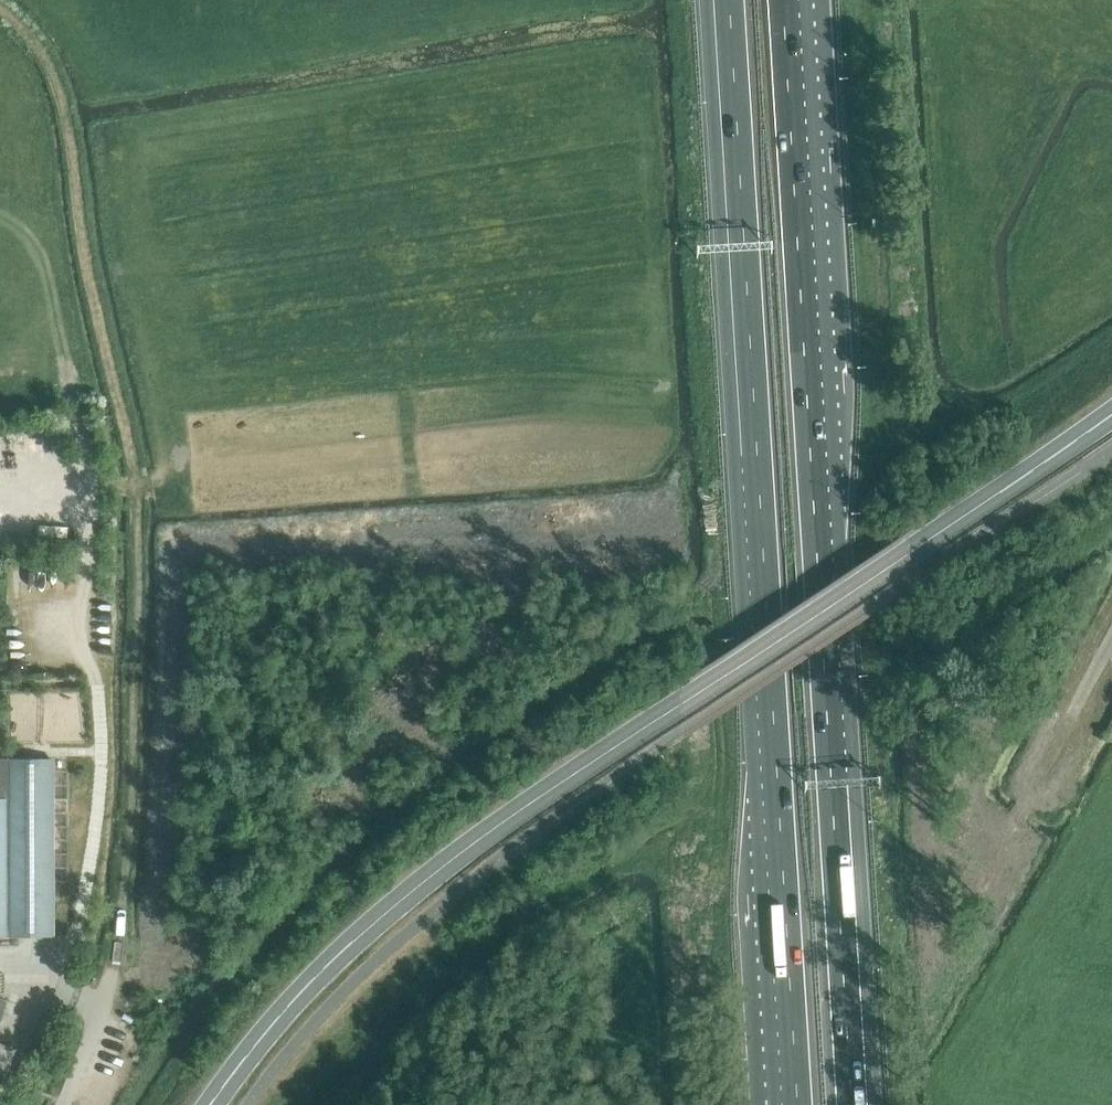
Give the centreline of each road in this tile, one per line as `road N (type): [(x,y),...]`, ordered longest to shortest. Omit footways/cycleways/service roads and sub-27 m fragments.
road 1 (secondary): [(212,1104),(327,968),(483,837),(1111,414)]
road 2 (motorway): [(862,1104),(813,511),(783,0)]
road 3 (motorway): [(721,0),(790,1104)]
road 4 (track): [(112,967),(133,814),(138,494),(68,110),(39,45),(0,9)]
road 5 (track): [(56,345),(90,491),(81,620),(97,685)]
road 6 (track): [(57,987),(82,913),(98,813),(97,685)]

